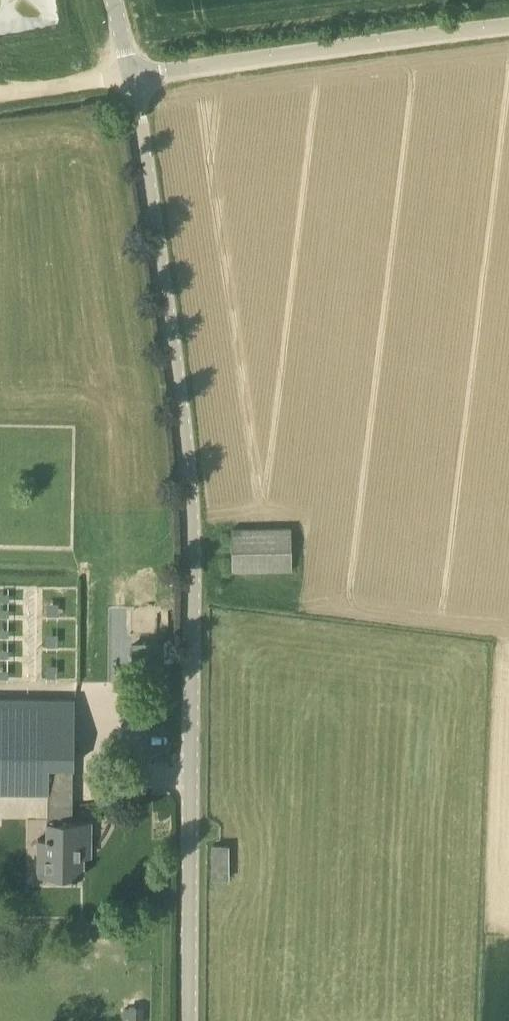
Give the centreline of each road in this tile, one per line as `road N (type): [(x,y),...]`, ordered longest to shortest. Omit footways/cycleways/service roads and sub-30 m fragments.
road 1 (unclassified): [(184,1020),(185,434),(132,78)]
road 2 (unclassified): [(132,78),(508,28)]
road 3 (track): [(132,78),(0,96)]

